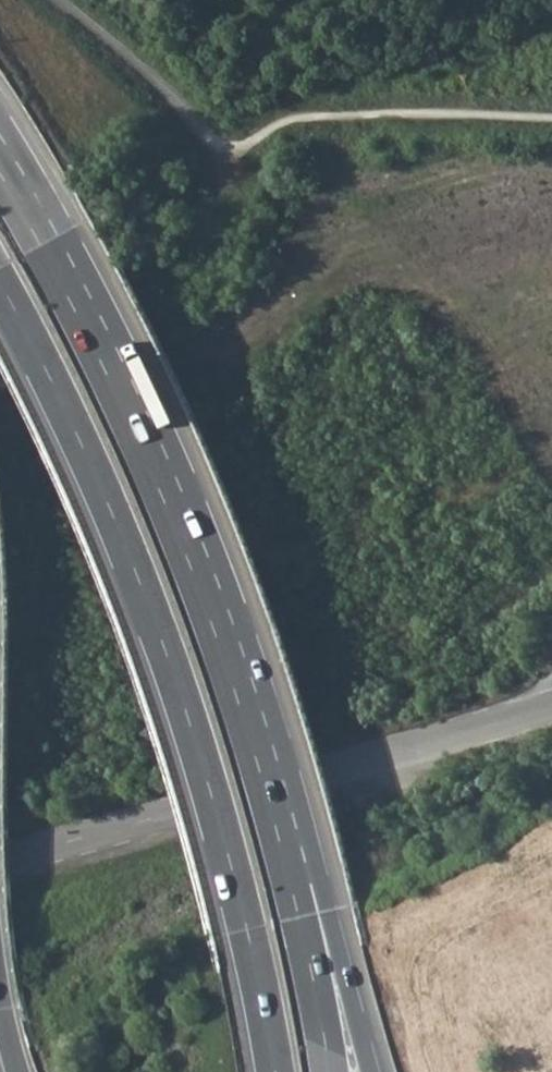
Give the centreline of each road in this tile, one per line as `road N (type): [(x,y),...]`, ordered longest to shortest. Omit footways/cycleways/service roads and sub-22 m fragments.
road 1 (trunk): [(0,282),(74,425),(147,595),(221,825),(274,1071)]
road 2 (trunk): [(288,835),(187,524),(84,304),(0,156)]
road 3 (trunk): [(369,1071),(325,892),(288,835)]
road 4 (trunk): [(329,1071),(288,835)]

